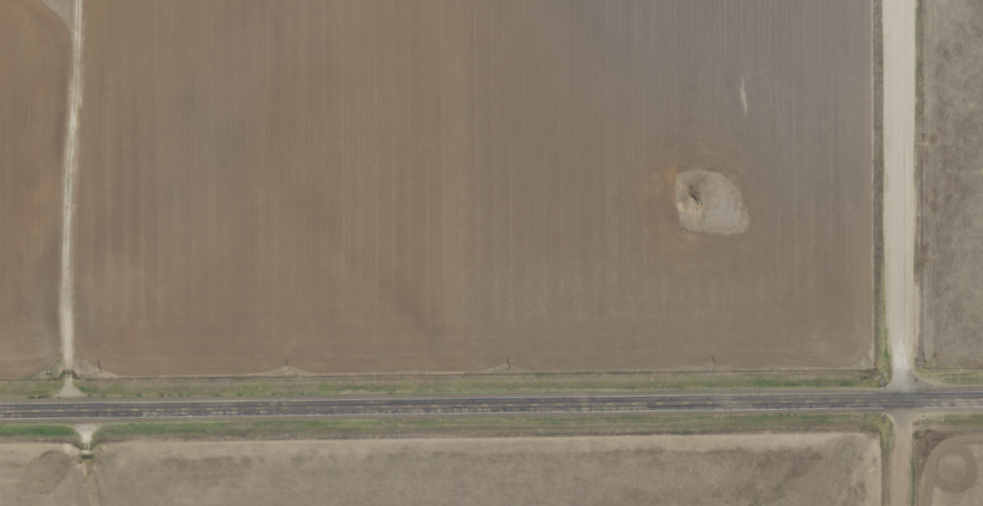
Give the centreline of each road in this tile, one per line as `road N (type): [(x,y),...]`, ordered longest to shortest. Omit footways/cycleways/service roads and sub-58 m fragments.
road 1 (primary): [(0,413),(982,399)]
road 2 (residential): [(908,400),(905,0)]

